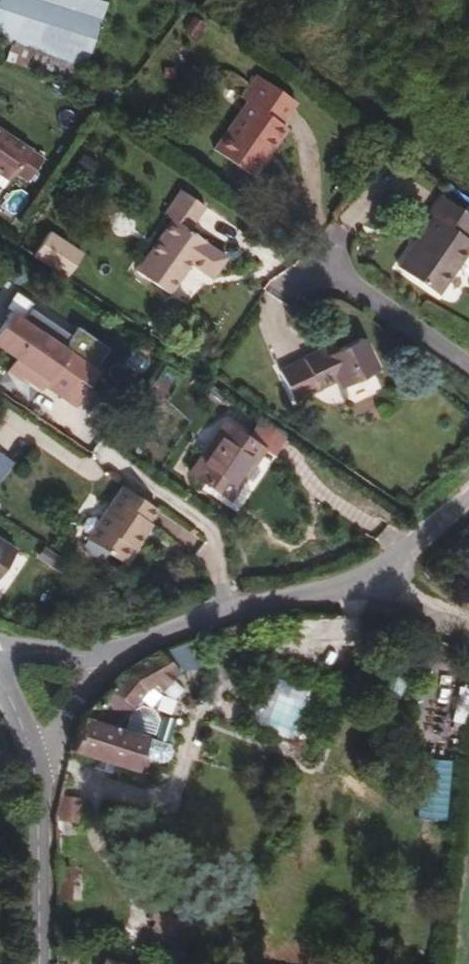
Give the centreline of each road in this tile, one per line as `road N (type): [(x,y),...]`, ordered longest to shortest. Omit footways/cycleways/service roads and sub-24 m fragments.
road 1 (unclassified): [(120,649),(383,572),(468,499)]
road 2 (tertiary): [(33,757),(39,963)]
road 3 (residential): [(314,258),(468,368)]
road 4 (unclassified): [(120,649),(33,757)]

